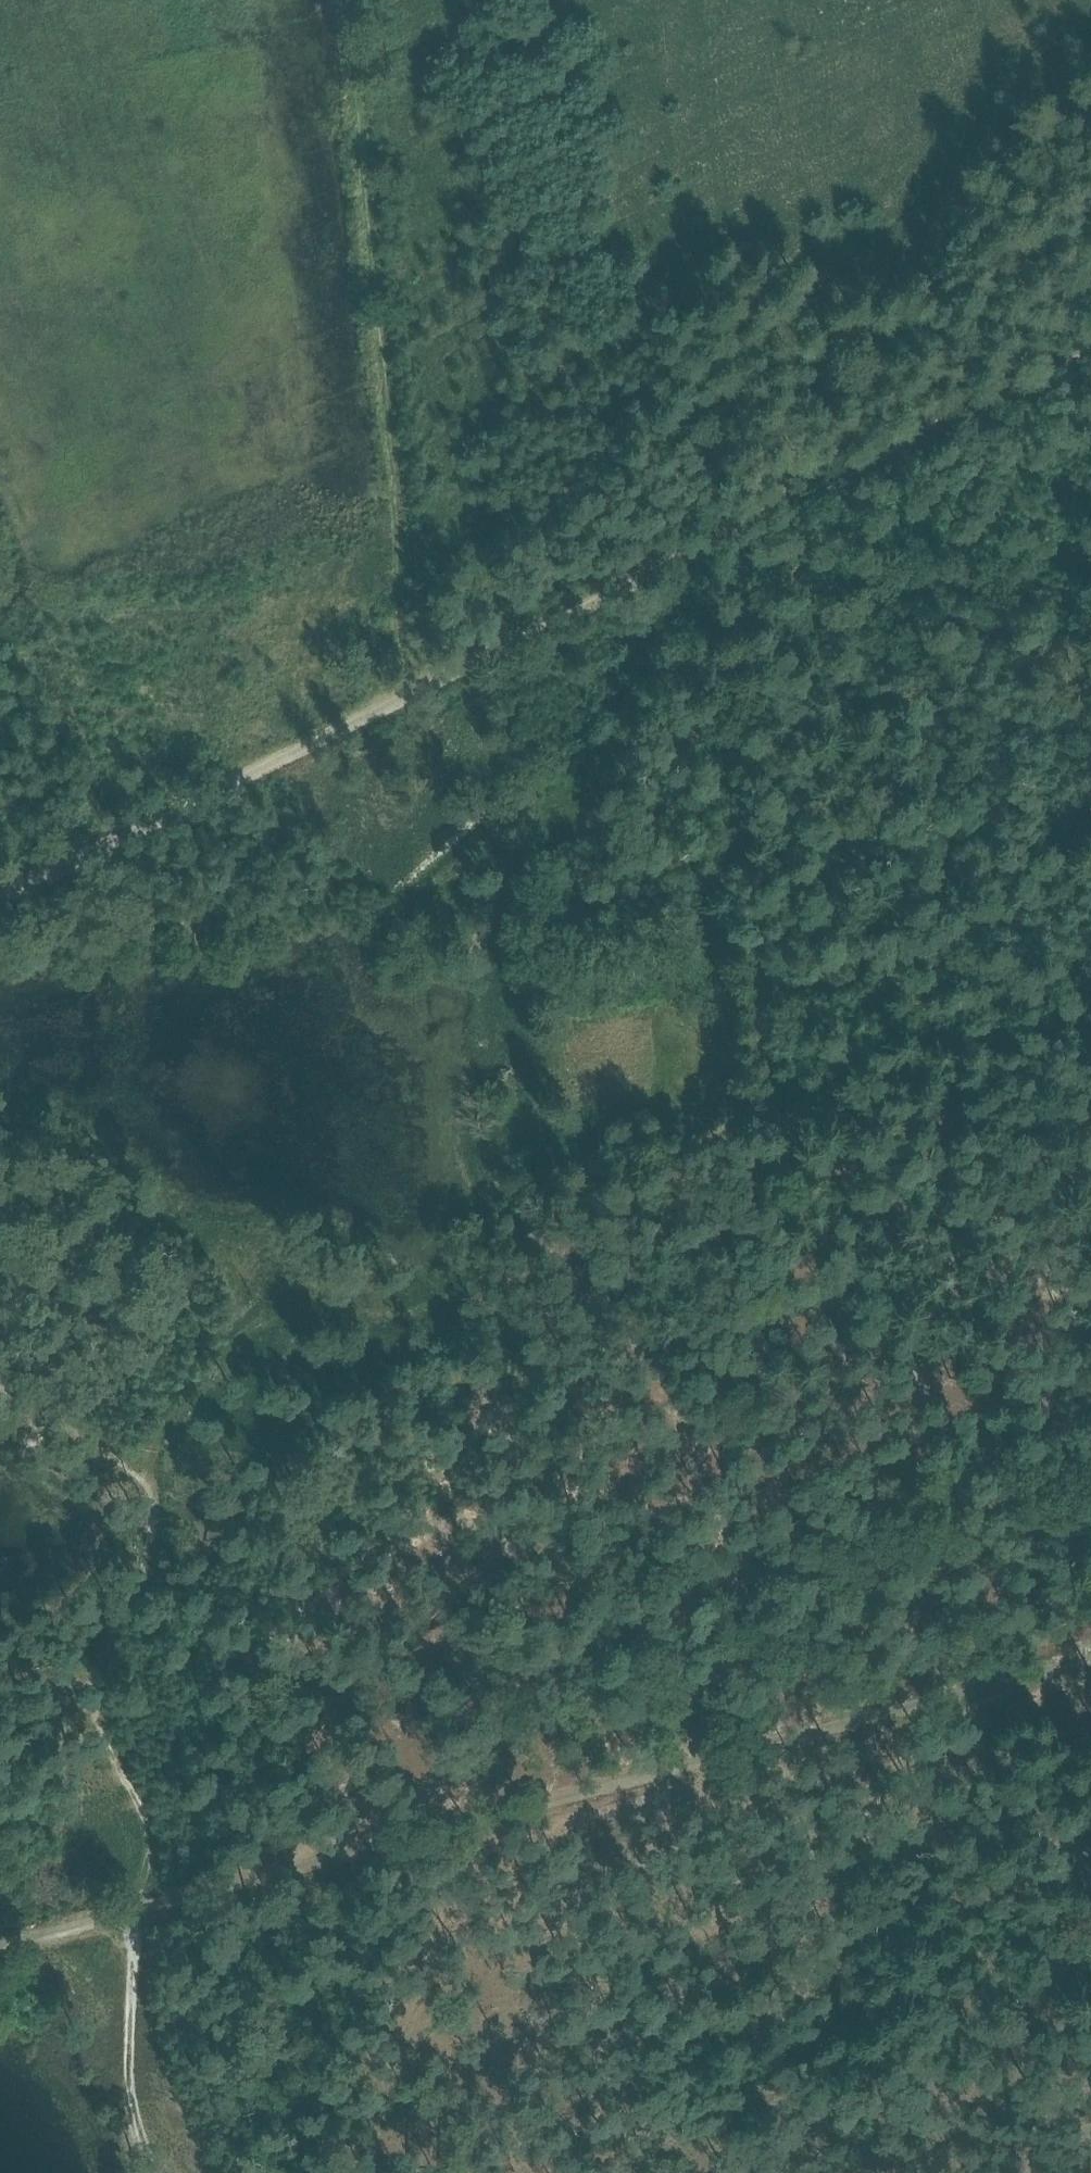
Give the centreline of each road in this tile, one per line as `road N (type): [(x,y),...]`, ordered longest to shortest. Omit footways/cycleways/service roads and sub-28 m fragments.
road 1 (track): [(401,692),(1090,348)]
road 2 (track): [(0,891),(401,692)]

